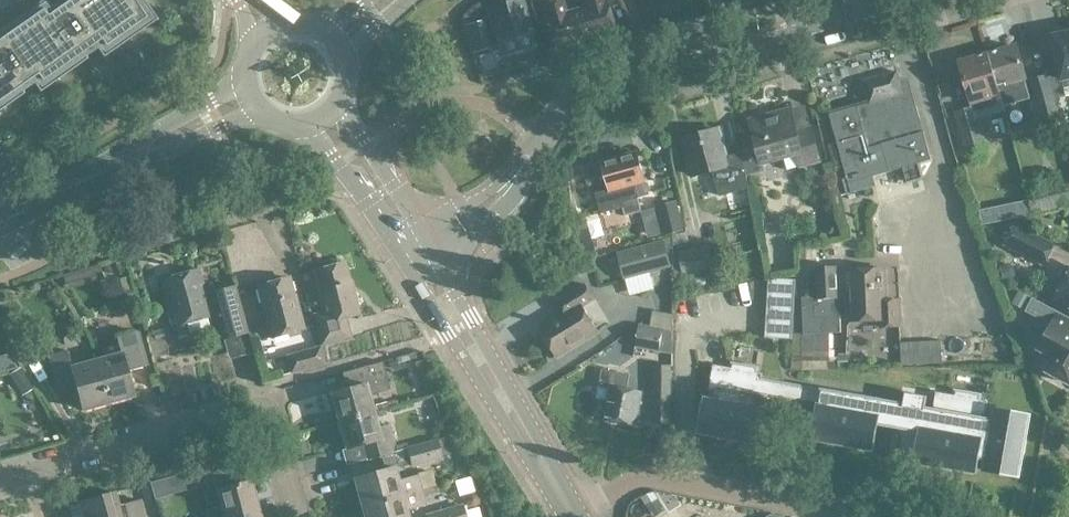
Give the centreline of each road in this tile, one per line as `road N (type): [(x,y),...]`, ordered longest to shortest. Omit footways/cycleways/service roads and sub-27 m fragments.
road 1 (residential): [(531,152),(557,113),(603,86),(914,0)]
road 2 (residential): [(302,516),(285,454),(267,425),(239,420),(33,472)]
road 3 (residential): [(869,516),(646,477),(571,513)]
road 4 (unclassified): [(571,513),(550,453),(437,260)]
road 5 (unclassified): [(410,276),(528,464),(571,513)]
road 6 (secondary): [(0,222),(244,96)]
road 7 (unclassified): [(420,232),(337,108)]
road 8 (residential): [(437,260),(492,221),(525,177),(531,152)]
road 9 (unclassified): [(313,125),(393,249)]
road 10 (residential): [(531,152),(420,232)]

